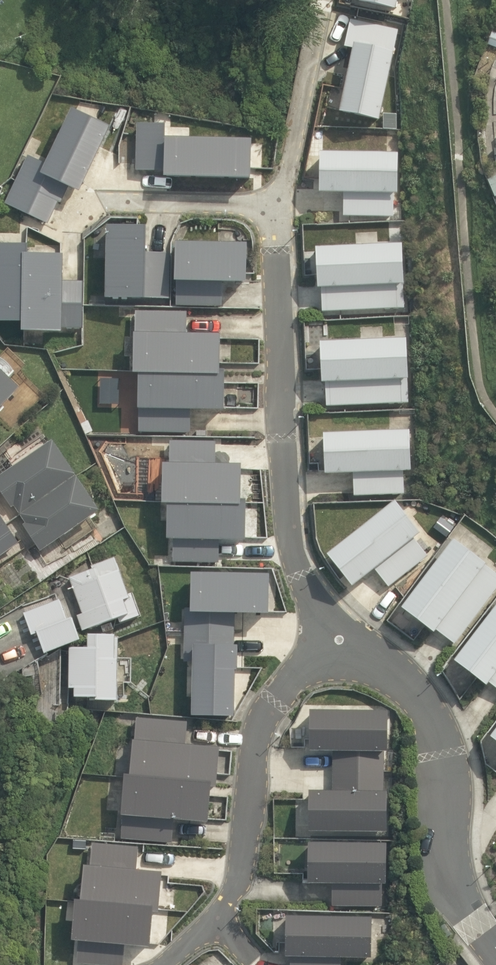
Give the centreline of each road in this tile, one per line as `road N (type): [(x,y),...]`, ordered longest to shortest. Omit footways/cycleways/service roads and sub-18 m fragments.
road 1 (residential): [(326,621),(295,562),(287,512),(279,206)]
road 2 (residential): [(161,964),(229,898),(261,722),(292,676),(317,656)]
road 3 (residential): [(360,655),(395,677),(430,720),(445,769),(455,888),(495,948)]
road 4 (residential): [(279,206),(323,0)]
road 5 (residential): [(101,202),(279,206)]

